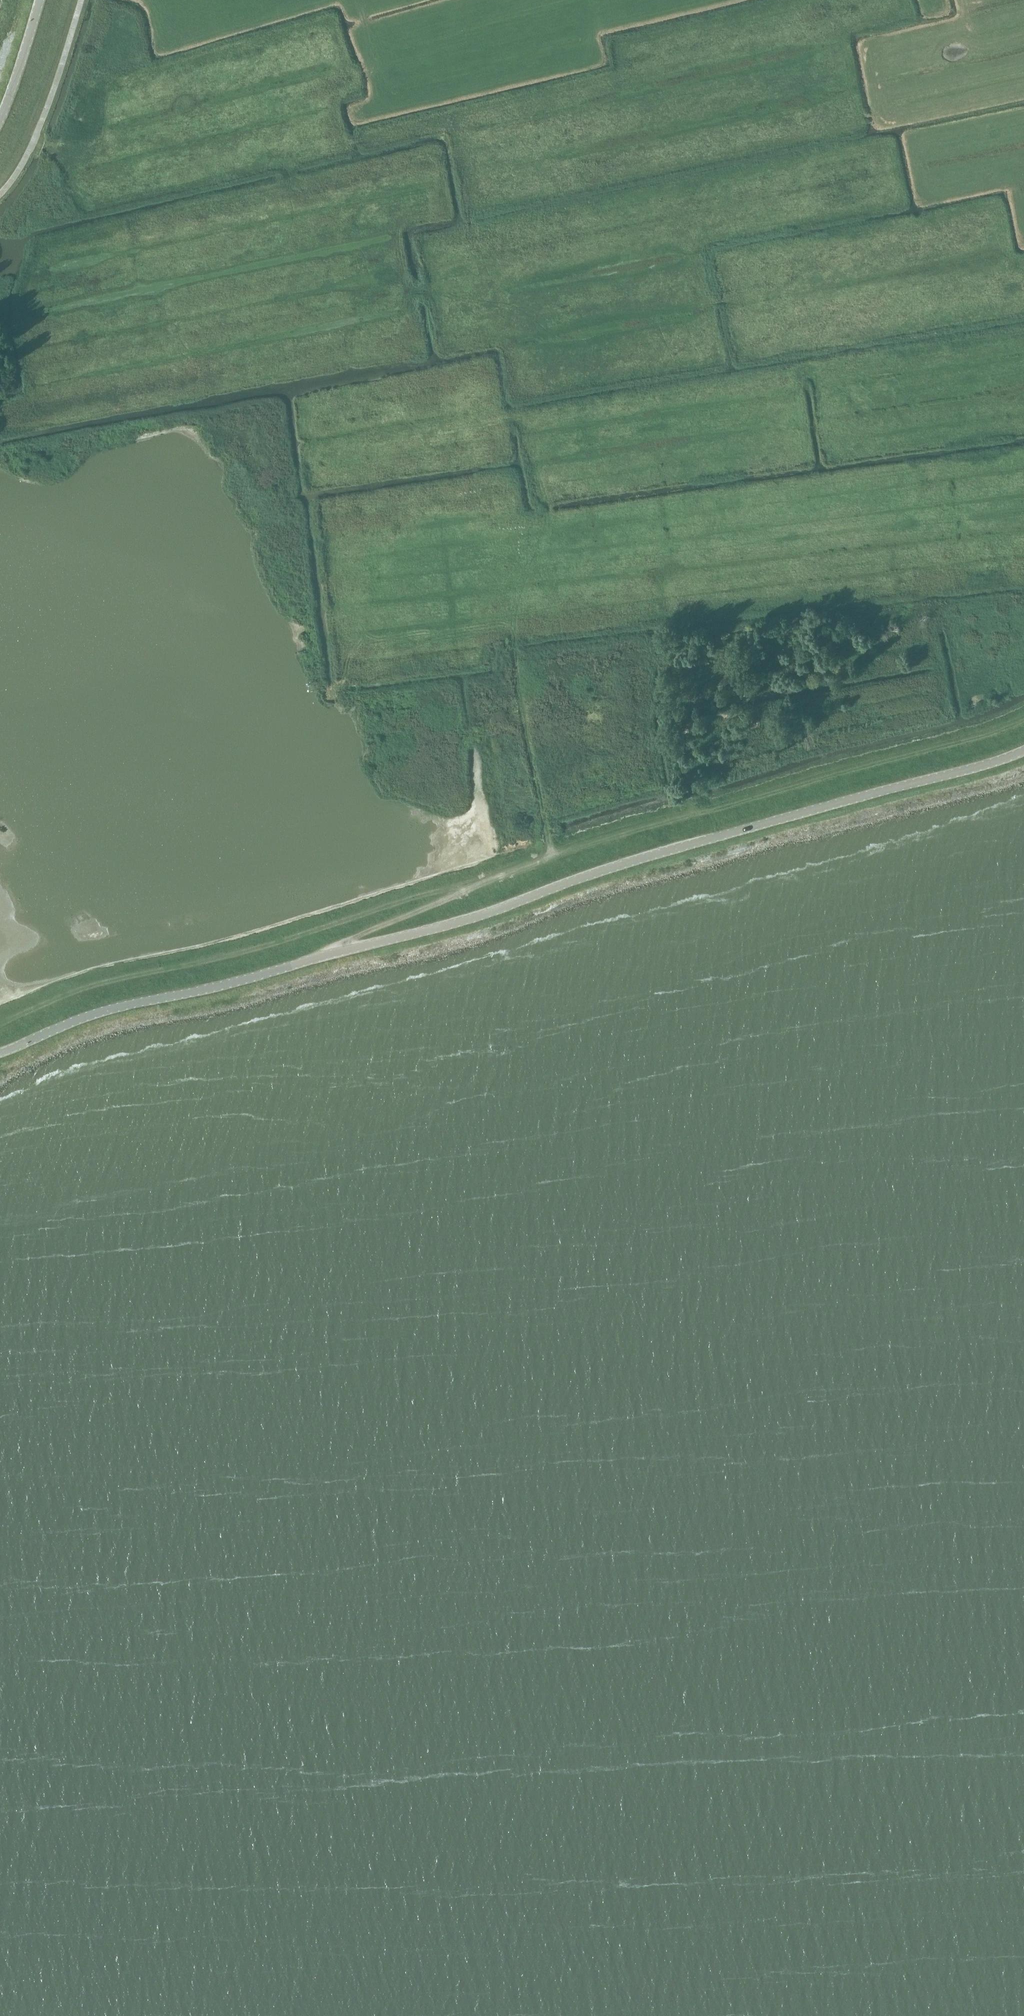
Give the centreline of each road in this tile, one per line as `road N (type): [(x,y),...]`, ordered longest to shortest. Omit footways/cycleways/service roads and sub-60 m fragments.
road 1 (tertiary): [(0,1053),(100,1011),(456,923),(665,850),(1023,750)]
road 2 (track): [(505,874),(0,1023)]
road 3 (track): [(306,961),(552,855),(691,814)]
road 4 (track): [(691,814),(991,732)]
road 5 (track): [(0,194),(31,148),(81,0)]
road 6 (track): [(515,637),(548,838)]
road 7 (tertiary): [(39,0),(0,121)]

